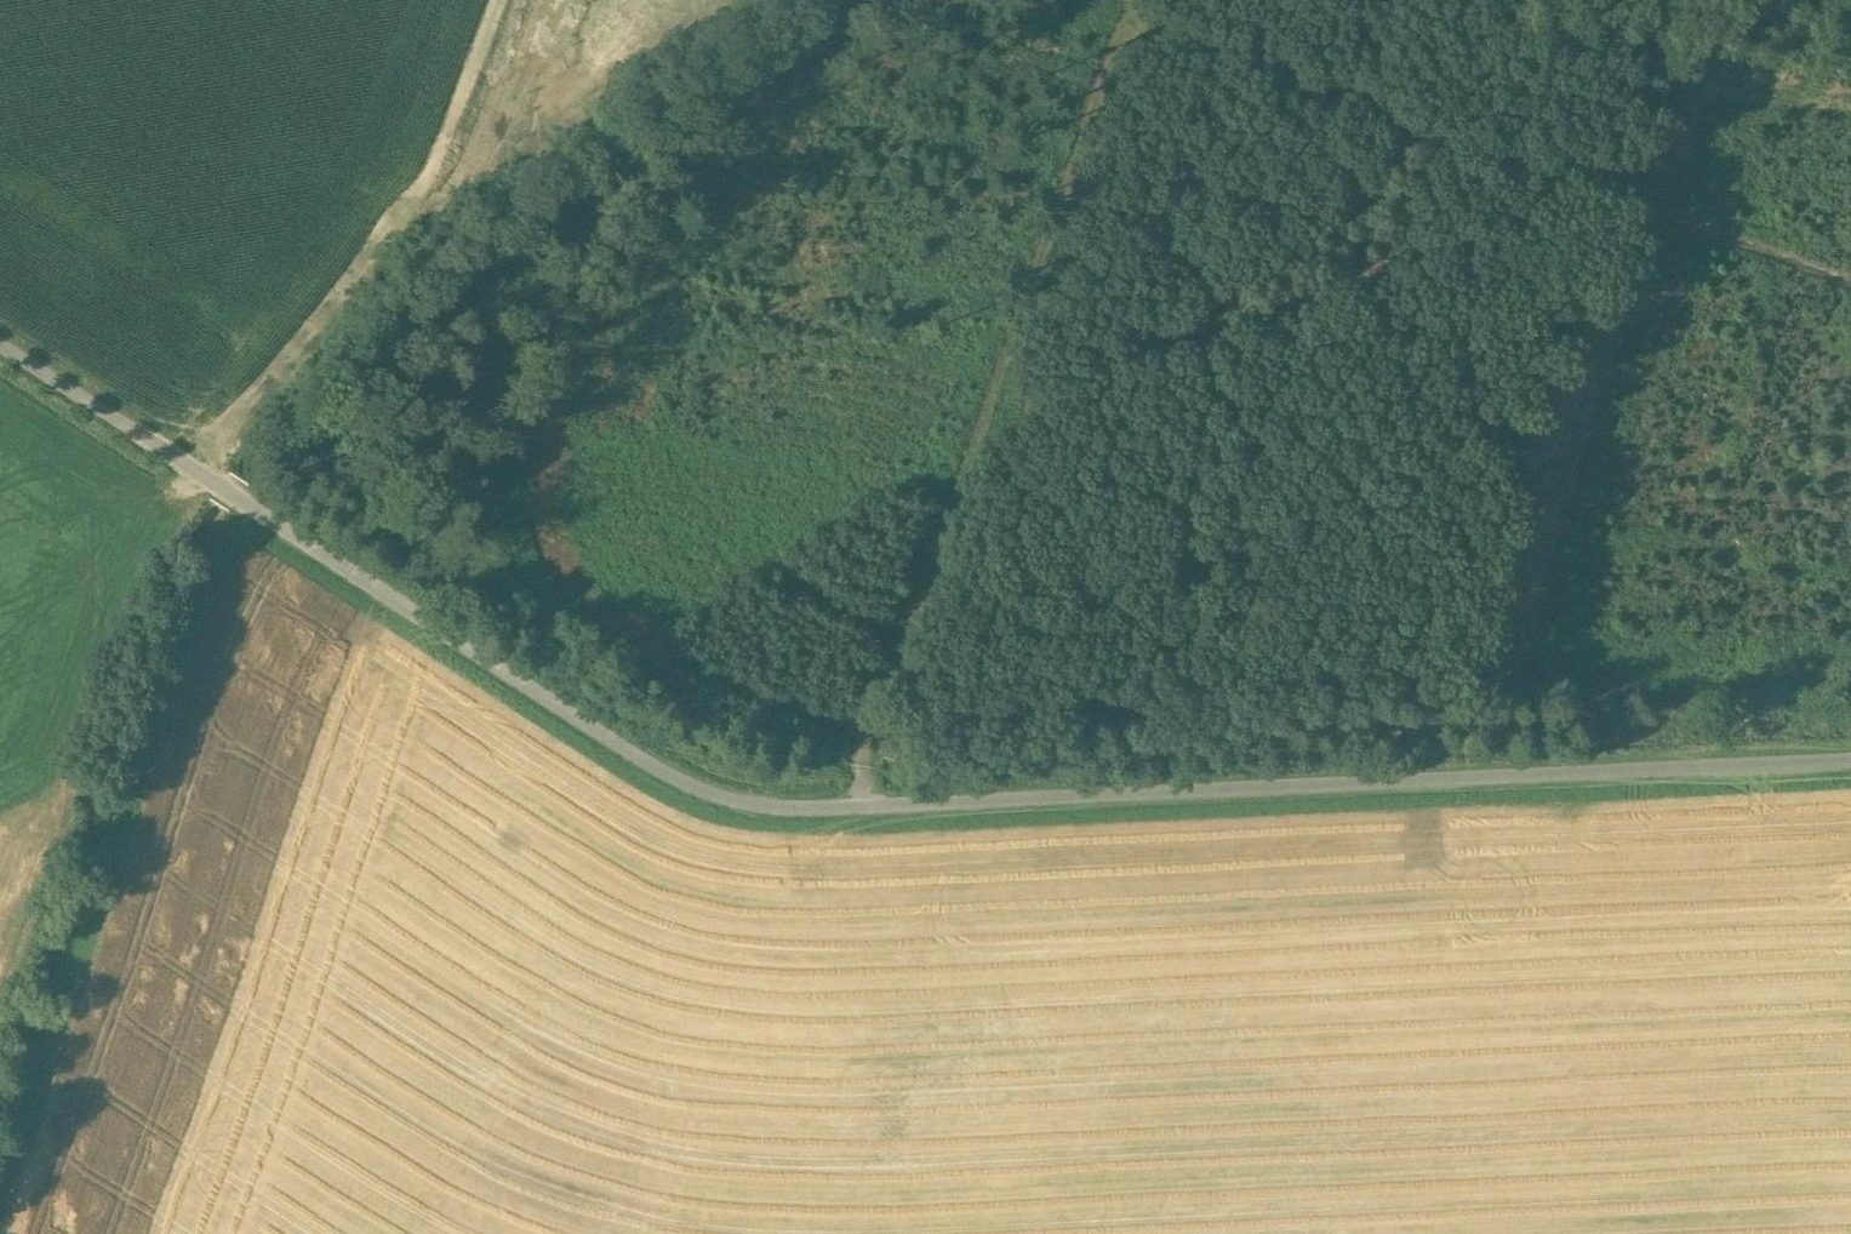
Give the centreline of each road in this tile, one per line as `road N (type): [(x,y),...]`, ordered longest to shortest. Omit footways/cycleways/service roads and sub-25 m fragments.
road 1 (unclassified): [(0,342),(670,778),(770,809),(1850,770)]
road 2 (track): [(862,810),(860,753),(1109,53),(1135,31),(1191,35),(1850,285)]

